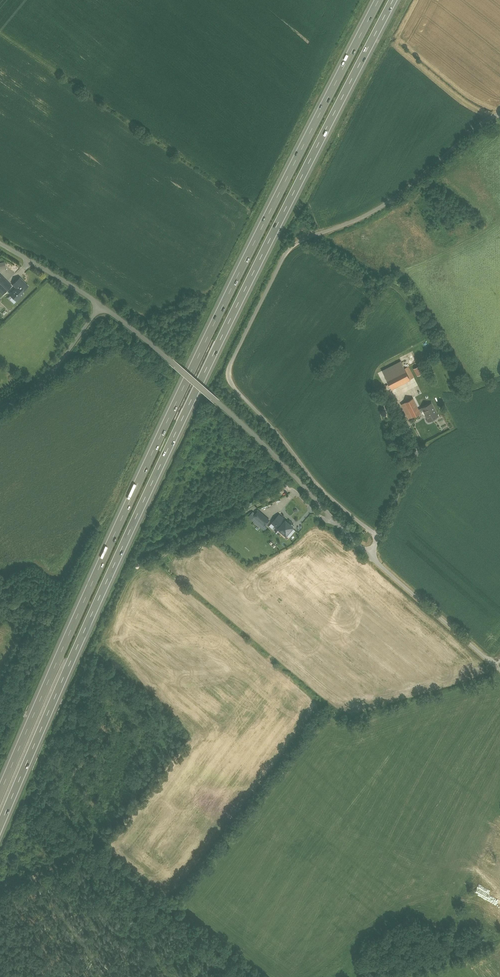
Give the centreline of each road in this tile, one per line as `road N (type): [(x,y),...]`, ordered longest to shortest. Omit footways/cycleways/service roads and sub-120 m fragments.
road 1 (motorway): [(0,828),(219,344),(396,0)]
road 2 (motorway): [(377,0),(203,338),(0,784)]
road 3 (unclassified): [(367,554),(375,534),(321,489),(229,369),(292,244),(399,196),(499,114)]
road 4 (unclassified): [(367,554),(217,396),(101,301)]
road 5 (unclassified): [(499,671),(367,554)]
road 6 (unclassified): [(0,409),(34,389),(101,301)]

